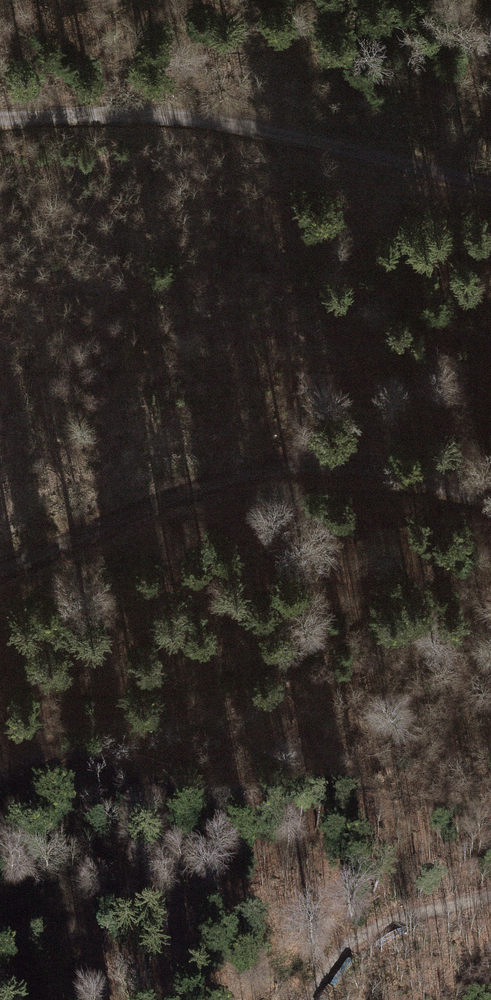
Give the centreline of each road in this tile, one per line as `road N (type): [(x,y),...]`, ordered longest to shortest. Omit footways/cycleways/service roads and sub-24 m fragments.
road 1 (track): [(490,501),(346,467),(255,473),(129,515),(0,573)]
road 2 (track): [(490,185),(212,118),(0,118)]
road 3 (track): [(490,895),(386,922),(352,943),(309,999)]

